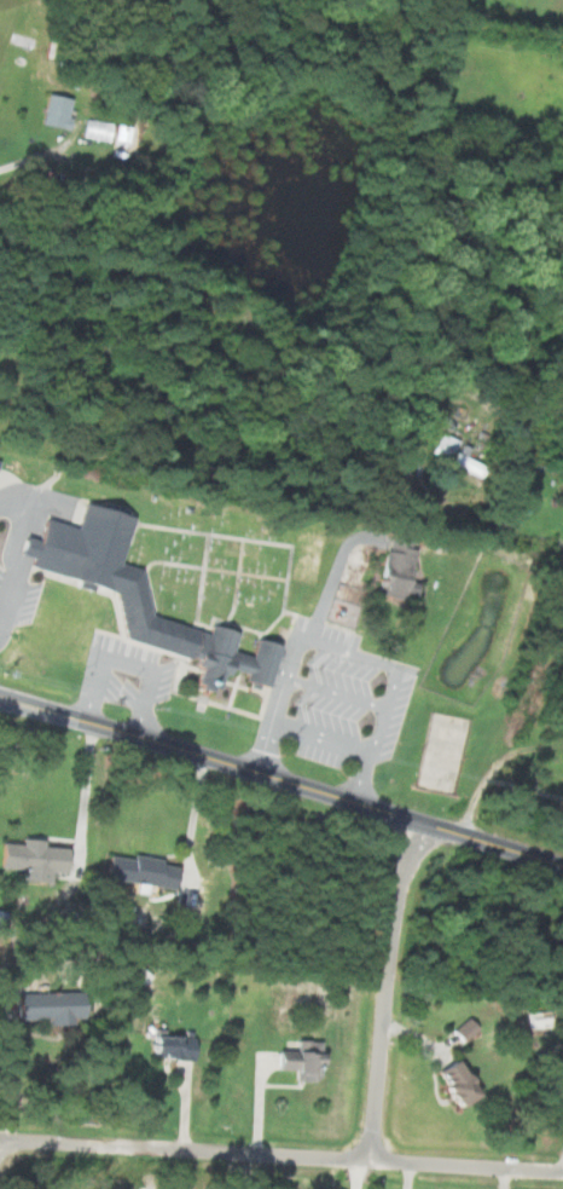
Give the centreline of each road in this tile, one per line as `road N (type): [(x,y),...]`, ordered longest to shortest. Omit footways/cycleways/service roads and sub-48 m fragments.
road 1 (secondary): [(0,697),(562,866)]
road 2 (residential): [(0,1144),(562,1174)]
road 3 (residential): [(417,821),(391,941),(370,1160)]

